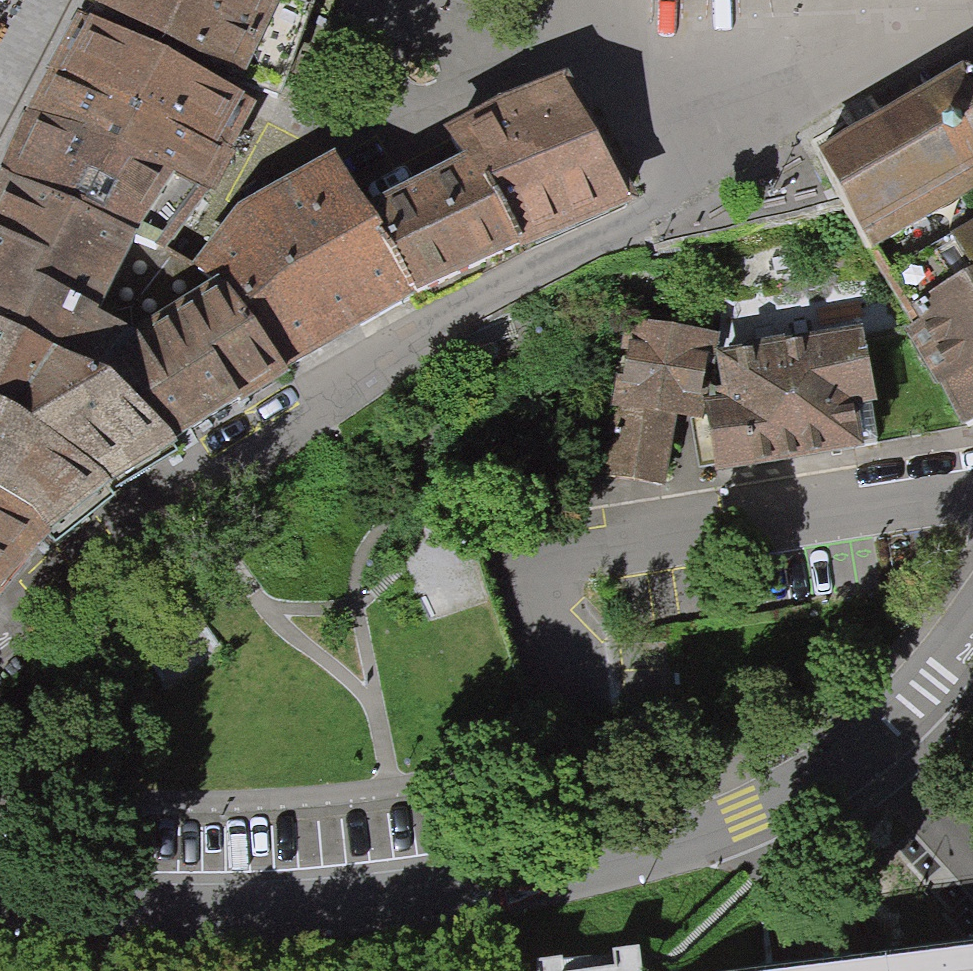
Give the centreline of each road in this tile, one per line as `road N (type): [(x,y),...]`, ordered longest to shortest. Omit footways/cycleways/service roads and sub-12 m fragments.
road 1 (residential): [(0,901),(150,904),(408,892),(634,858),(762,811),(874,744)]
road 2 (residential): [(0,646),(192,496),(448,318),(645,218)]
road 3 (residential): [(541,572),(725,532),(972,494)]
road 4 (residential): [(874,744),(972,620)]

